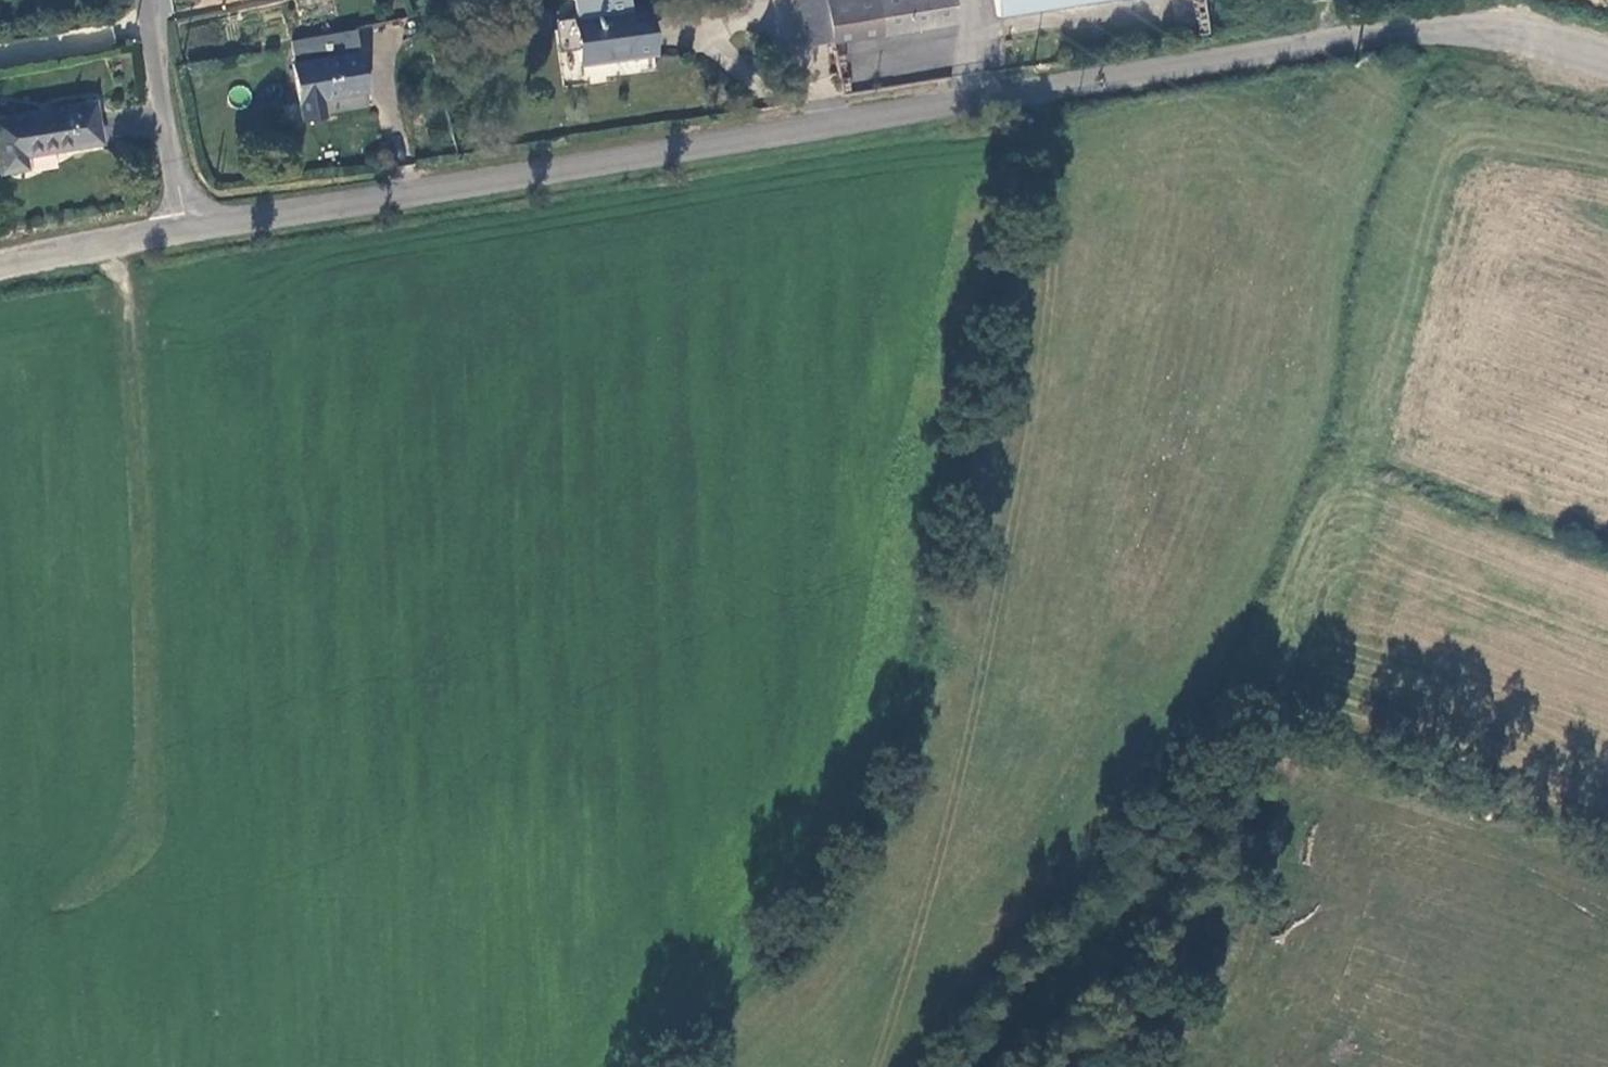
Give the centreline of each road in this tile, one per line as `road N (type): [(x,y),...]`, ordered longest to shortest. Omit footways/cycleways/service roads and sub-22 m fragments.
road 1 (unclassified): [(1607,63),(1489,32),(1331,43),(185,229)]
road 2 (track): [(112,244),(127,307),(144,802)]
road 3 (unclassified): [(145,0),(185,229)]
road 4 (unclassified): [(185,229),(0,266)]

